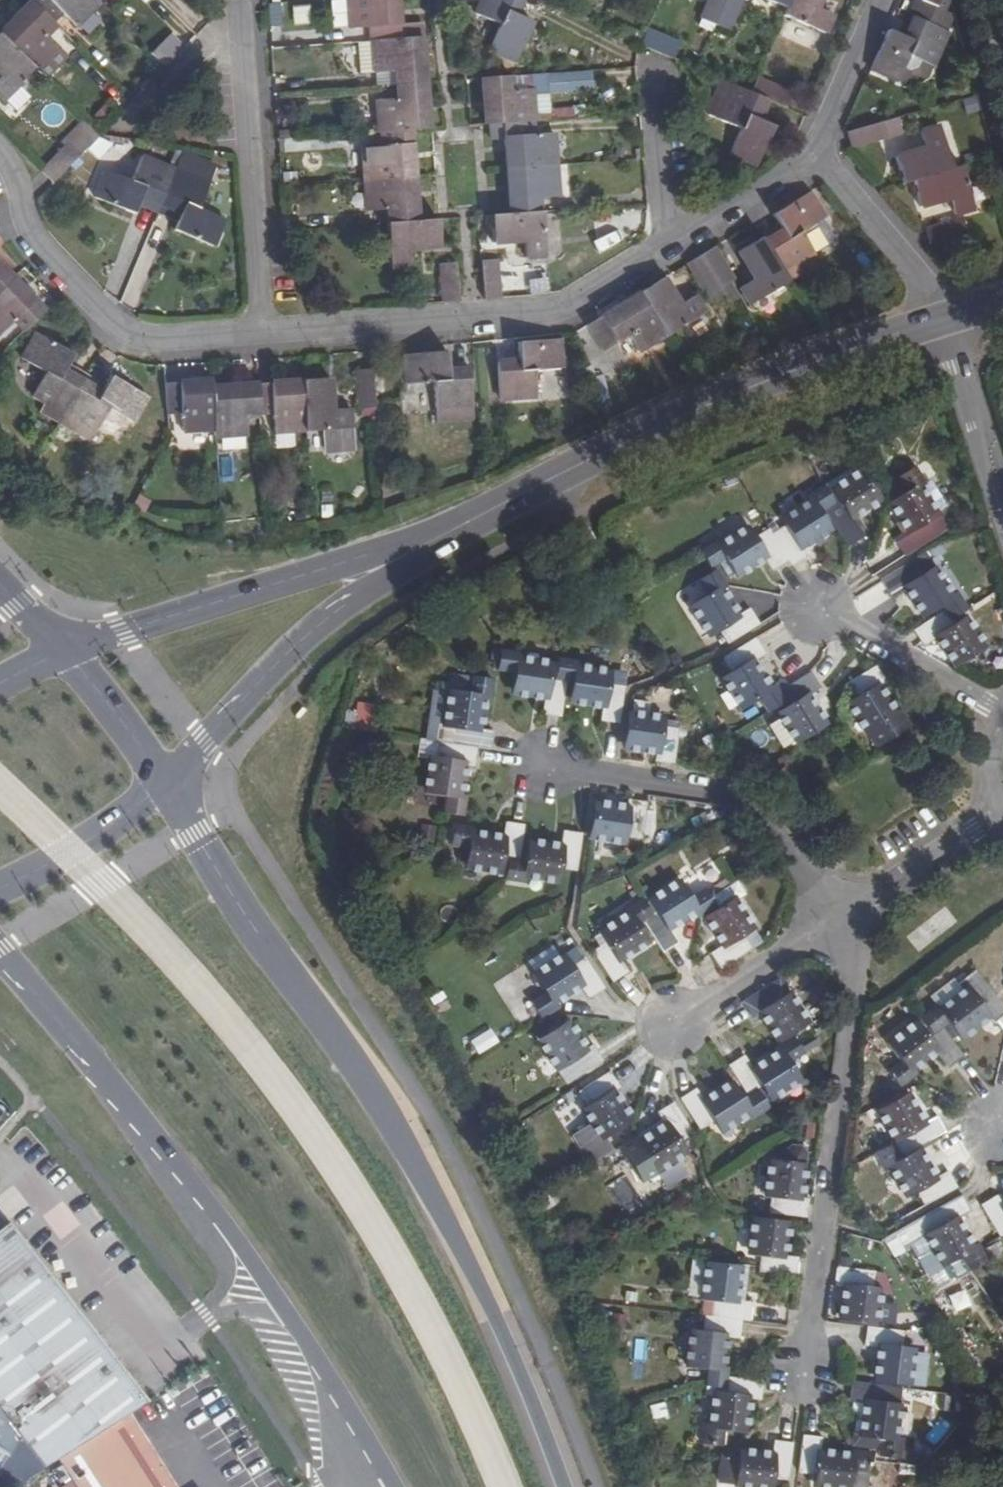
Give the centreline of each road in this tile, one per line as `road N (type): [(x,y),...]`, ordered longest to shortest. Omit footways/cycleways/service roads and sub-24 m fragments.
road 1 (primary): [(565,1486),(488,1299),(397,1130),(165,786)]
road 2 (primary): [(0,952),(91,1056),(204,1211),(230,1232),(290,1316),(385,1486)]
road 3 (tertiary): [(439,537),(720,400),(940,319)]
road 4 (residential): [(806,1375),(853,953),(832,920)]
road 5 (residential): [(676,239),(556,313),(259,332)]
road 6 (tertiary): [(439,537),(61,647)]
road 7 (tertiary): [(165,786),(280,661),(439,537)]
road 8 (residential): [(259,332),(146,338),(124,329),(37,241),(0,156)]
road 9 (residential): [(549,761),(597,779),(715,794),(746,808),(770,826),(832,920)]
road 10 (residential): [(242,0),(259,332)]
road 11 (residential): [(819,605),(1002,709)]
road 12 (residential): [(940,319),(1002,517)]
road 13 (residential): [(816,157),(922,276),(940,319)]
road 14 (residential): [(832,920),(1002,818)]
road 15 (unclassified): [(0,888),(165,786)]
road 16 (residential): [(671,1026),(832,920)]
road 17 (primary): [(165,786),(61,647)]
road 18 (residential): [(648,71),(662,209),(676,239)]
road 19 (residential): [(882,0),(816,157)]
road 20 (residential): [(816,157),(676,239)]

